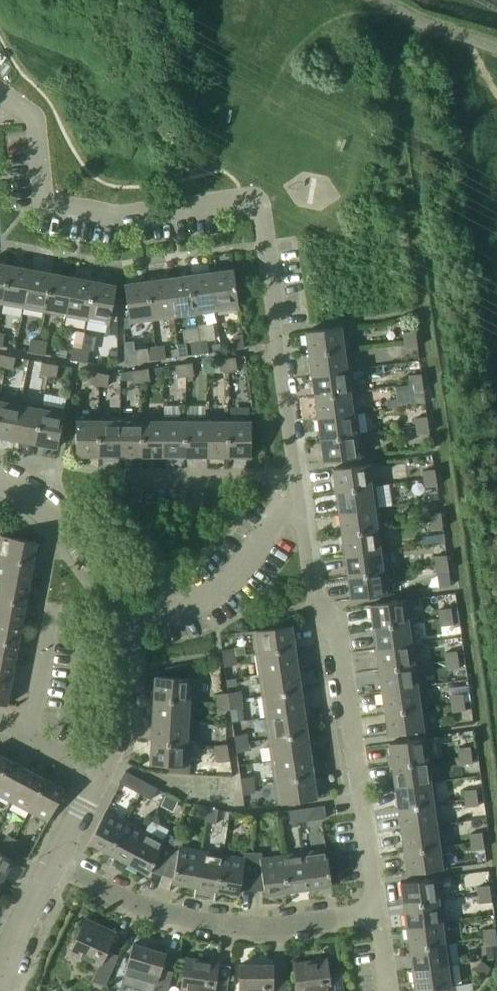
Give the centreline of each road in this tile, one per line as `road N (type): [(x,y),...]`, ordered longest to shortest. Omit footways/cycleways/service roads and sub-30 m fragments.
road 1 (residential): [(296,474),(256,203),(117,215),(41,202),(32,116),(0,91)]
road 2 (residential): [(376,921),(337,634),(316,607),(300,508)]
road 3 (residential): [(376,921),(257,931),(207,926),(48,874)]
road 4 (track): [(0,42),(64,127),(97,187),(256,203)]
road 5 (residential): [(129,627),(221,591),(262,544),(276,509),(300,508)]
road 6 (unclassified): [(129,627),(104,576),(56,522),(0,485)]
road 7 (residential): [(296,474),(106,474)]
road 8 (unclassified): [(103,779),(133,716),(129,627)]
road 9 (residential): [(24,737),(54,608)]
road 10 (unclassified): [(1,990),(48,874)]

